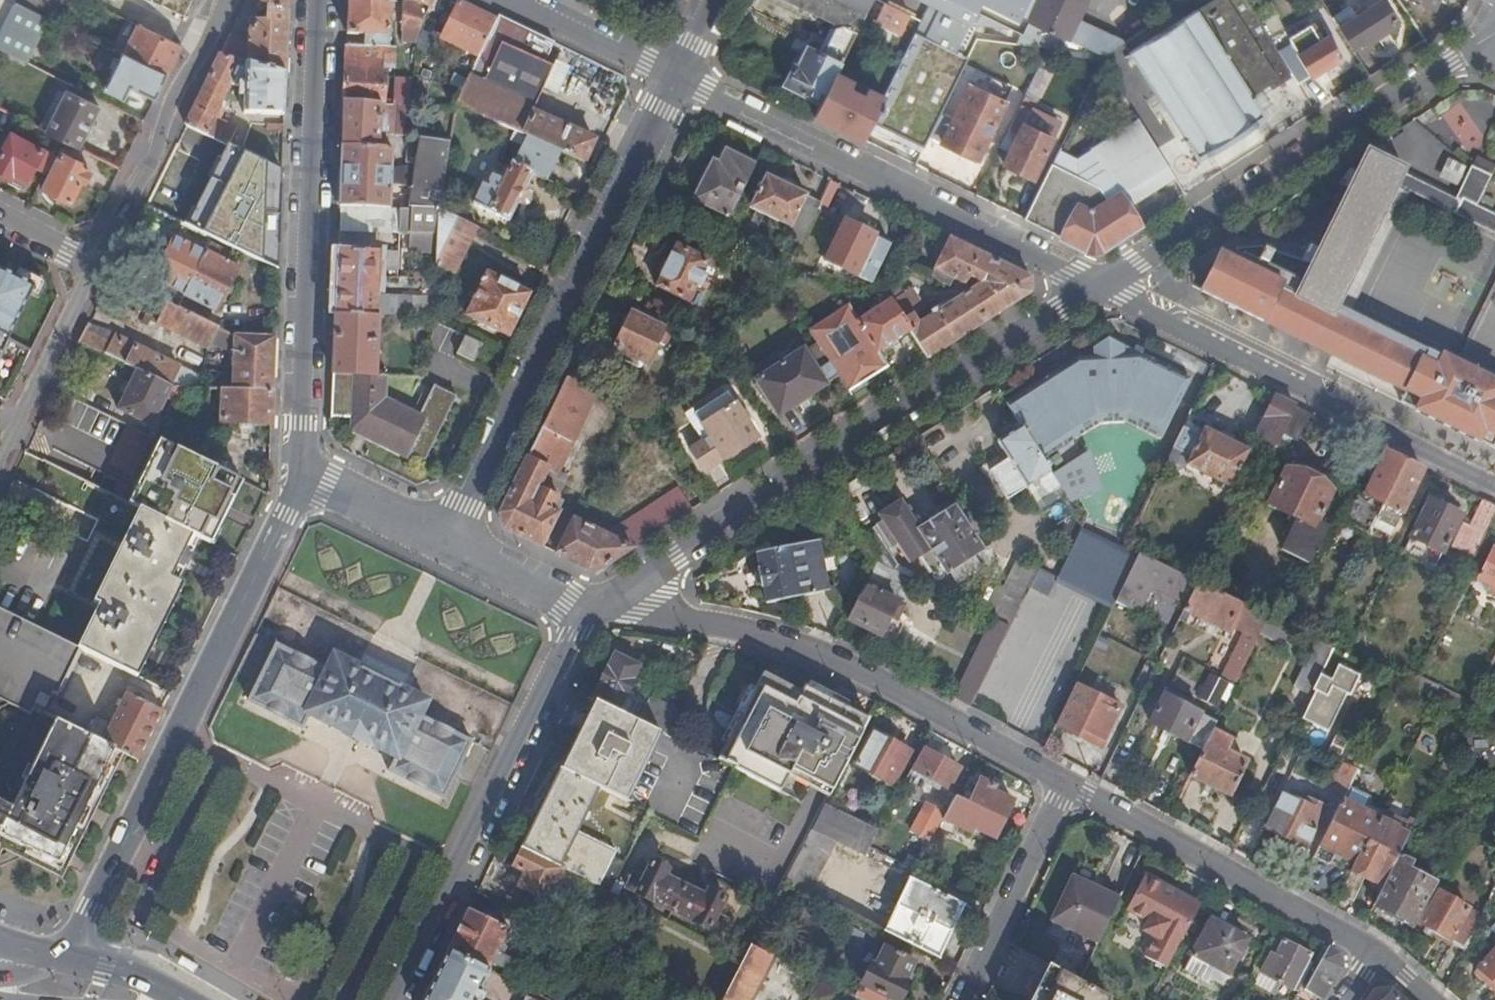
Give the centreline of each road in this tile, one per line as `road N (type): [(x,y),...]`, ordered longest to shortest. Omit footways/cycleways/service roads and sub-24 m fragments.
road 1 (residential): [(1094,286),(593,606)]
road 2 (secondary): [(64,957),(280,515),(295,465)]
road 3 (residential): [(447,538),(677,76)]
road 4 (residential): [(1066,783),(805,650),(645,609),(593,606)]
road 5 (residential): [(1494,32),(1094,286)]
road 6 (unclassified): [(677,76),(1094,286)]
road 7 (secondary): [(295,465),(318,0)]
road 8 (unclassified): [(1094,286),(1494,479)]
road 9 (residential): [(593,606),(401,999)]
road 10 (residential): [(1376,949),(1066,783)]
road 11 (residential): [(225,0),(90,266)]
road 12 (residential): [(1066,783),(964,999)]
road 13 (residential): [(0,450),(90,266)]
road 14 (unclassified): [(519,0),(677,76)]
road 15 (residential): [(295,465),(447,538)]
road 16 (residential): [(447,538),(568,603),(593,606)]
road 17 (primary): [(181,999),(140,976),(64,957)]

